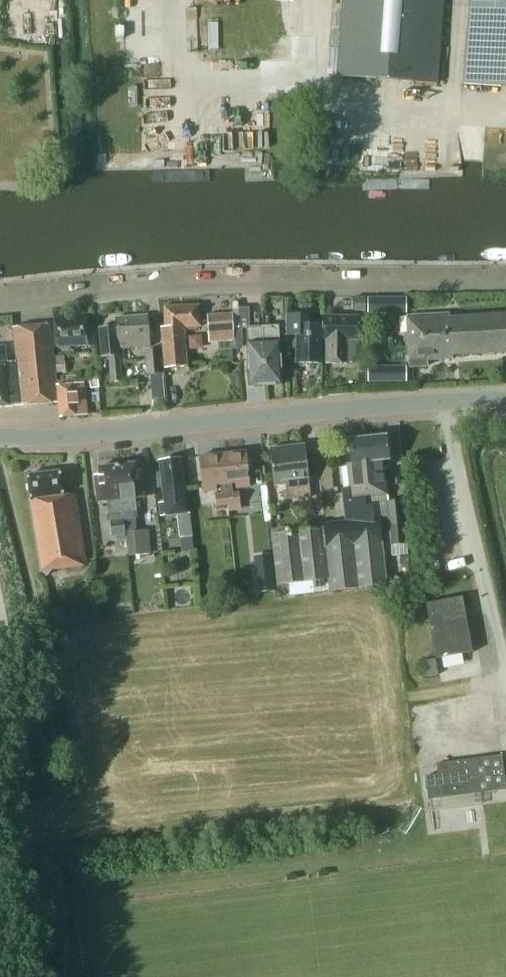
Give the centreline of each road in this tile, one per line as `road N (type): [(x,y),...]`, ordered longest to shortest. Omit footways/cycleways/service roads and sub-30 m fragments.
road 1 (residential): [(505,283),(399,291),(181,286),(0,308)]
road 2 (tertiary): [(0,434),(45,437),(505,399)]

